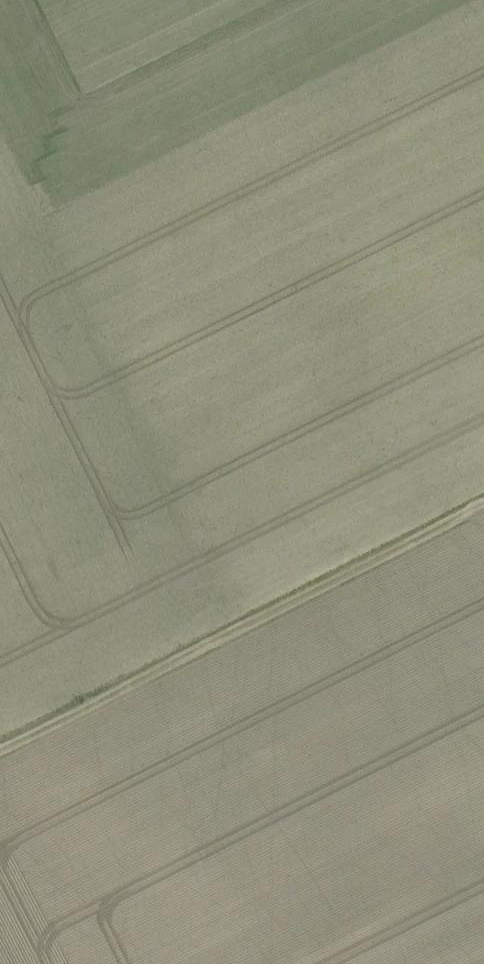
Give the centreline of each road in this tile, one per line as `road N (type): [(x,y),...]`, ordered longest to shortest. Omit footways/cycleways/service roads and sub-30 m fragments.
road 1 (track): [(483,490),(0,736)]

